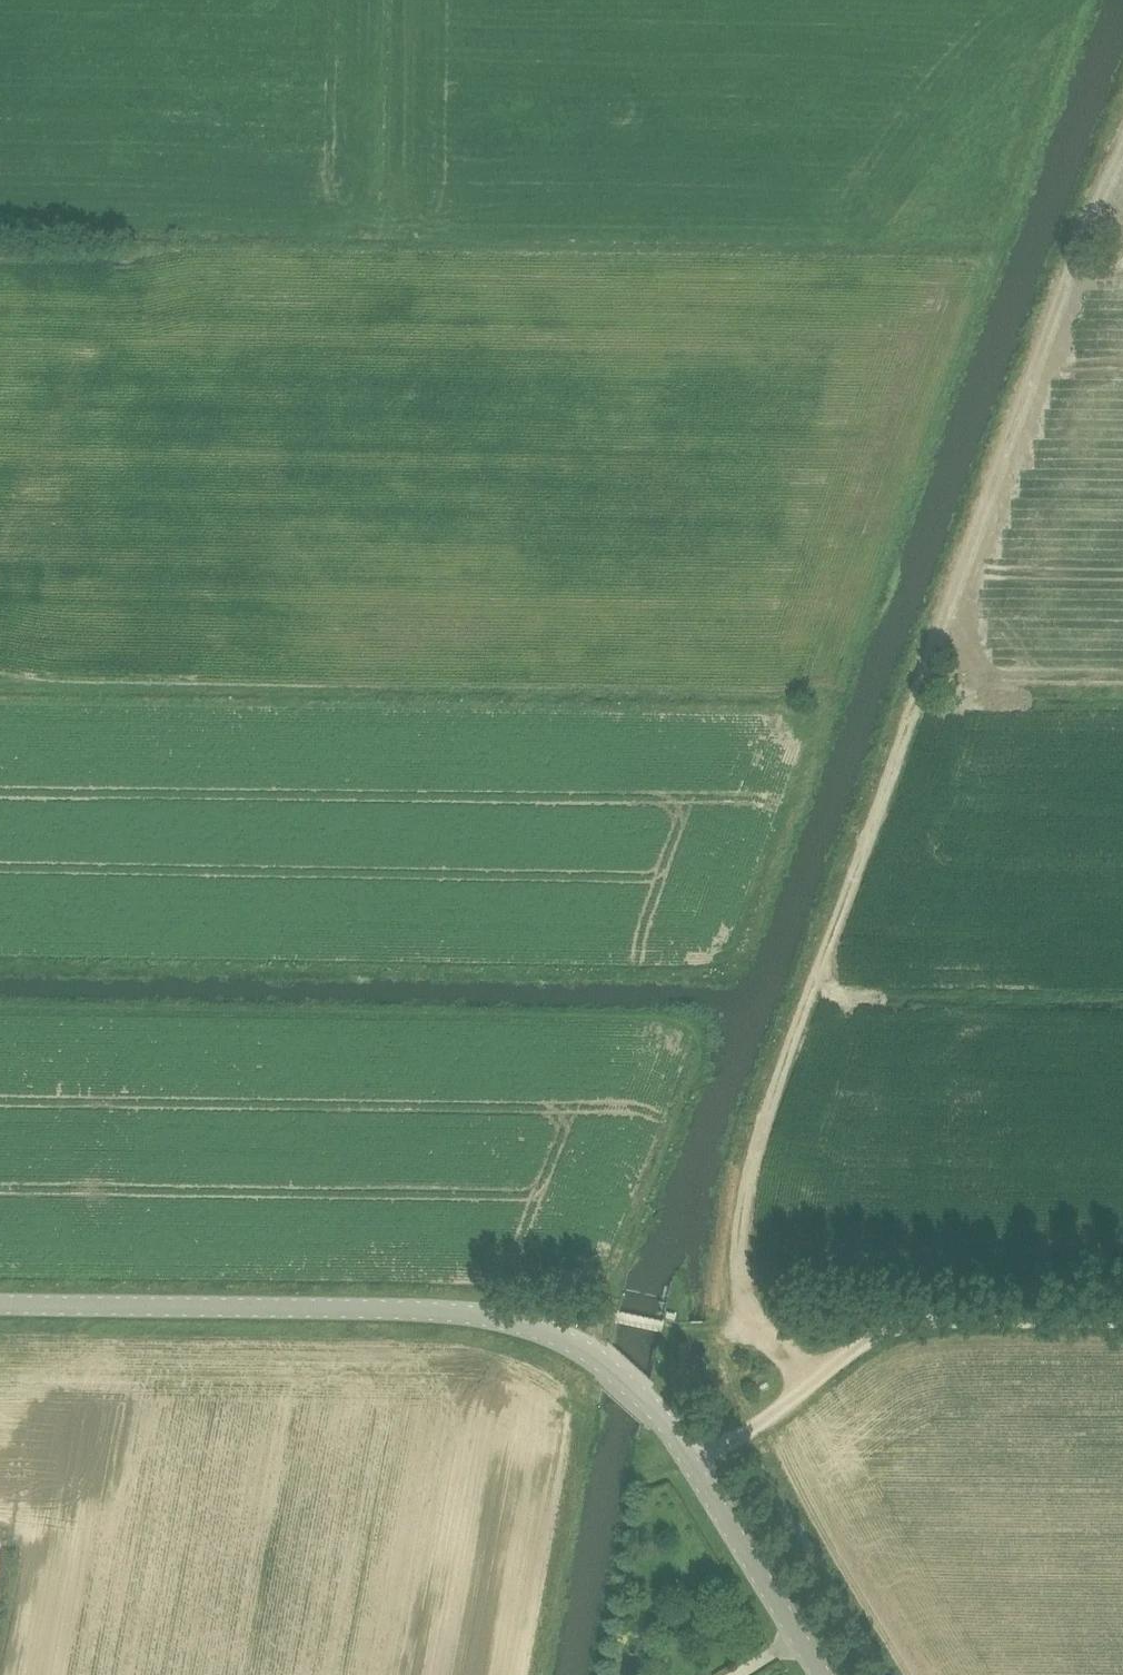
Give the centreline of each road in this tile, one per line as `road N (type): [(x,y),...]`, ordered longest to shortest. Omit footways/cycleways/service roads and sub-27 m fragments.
road 1 (track): [(1122,149),(1081,238),(771,1100),(744,1189),(736,1262),(739,1296),(758,1328)]
road 2 (tertiary): [(828,1674),(666,1424),(603,1363),(565,1340),(493,1318),(419,1310),(0,1303)]
road 3 (track): [(806,1388),(872,1336),(906,1323),(1122,1321)]
road 4 (track): [(692,1465),(806,1388)]

